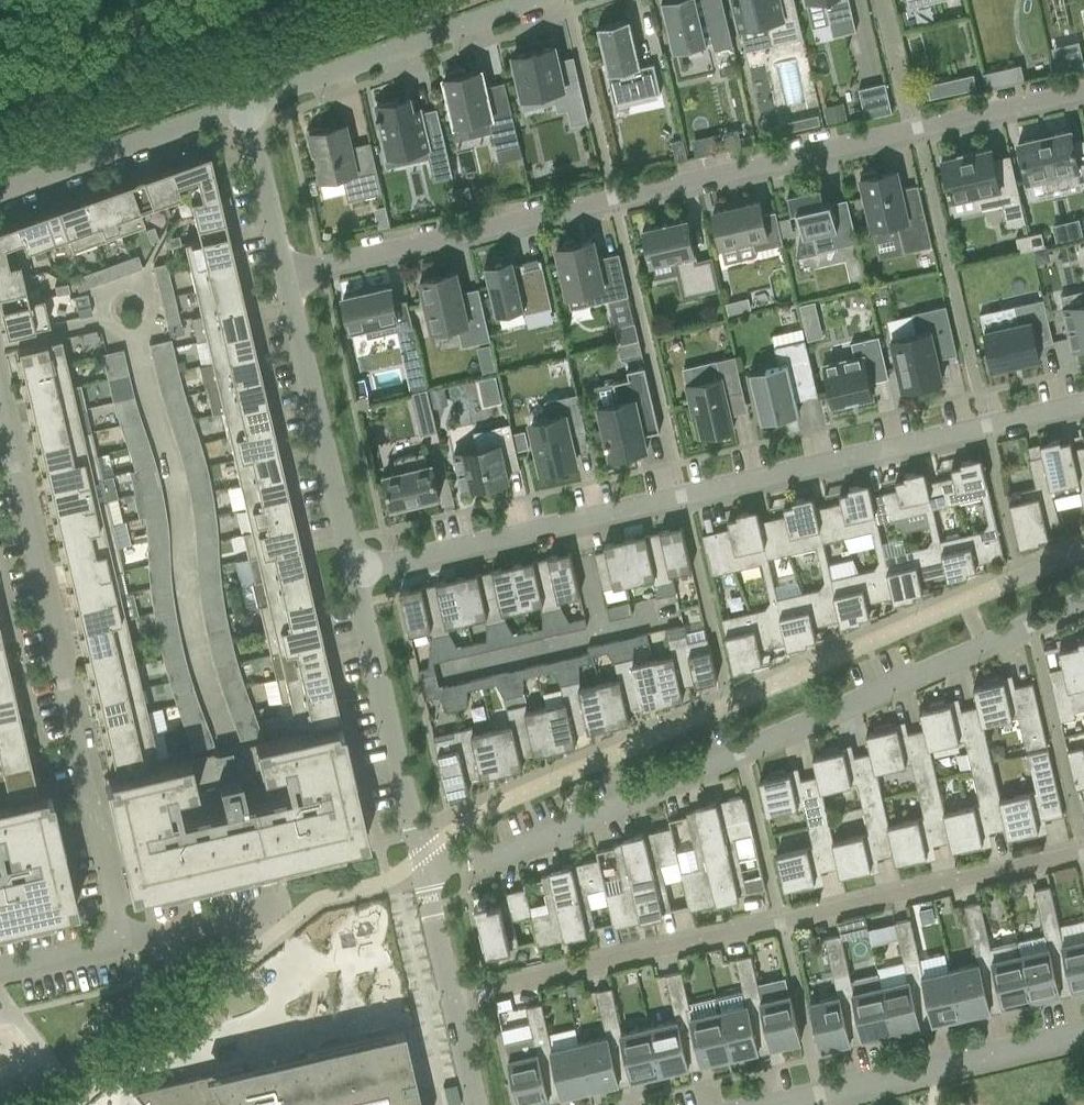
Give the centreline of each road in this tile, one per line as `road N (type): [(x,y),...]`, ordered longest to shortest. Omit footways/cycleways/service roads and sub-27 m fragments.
road 1 (residential): [(286,271),(1083,88)]
road 2 (residential): [(357,569),(1083,405)]
road 3 (residential): [(425,862),(480,868),(548,843),(1083,609)]
road 4 (residential): [(457,1000),(1083,857)]
road 5 (residential): [(114,940),(0,428)]
road 6 (tertiary): [(244,109),(550,0)]
road 7 (residential): [(783,1104),(1083,1037)]
road 8 (residential): [(357,569),(286,271)]
road 9 (residential): [(425,862),(357,569)]
road 10 (tertiary): [(0,197),(244,109)]
road 11 (residential): [(114,940),(313,903)]
road 12 (residential): [(286,271),(244,109)]
road 13 (residential): [(457,1000),(425,862)]

